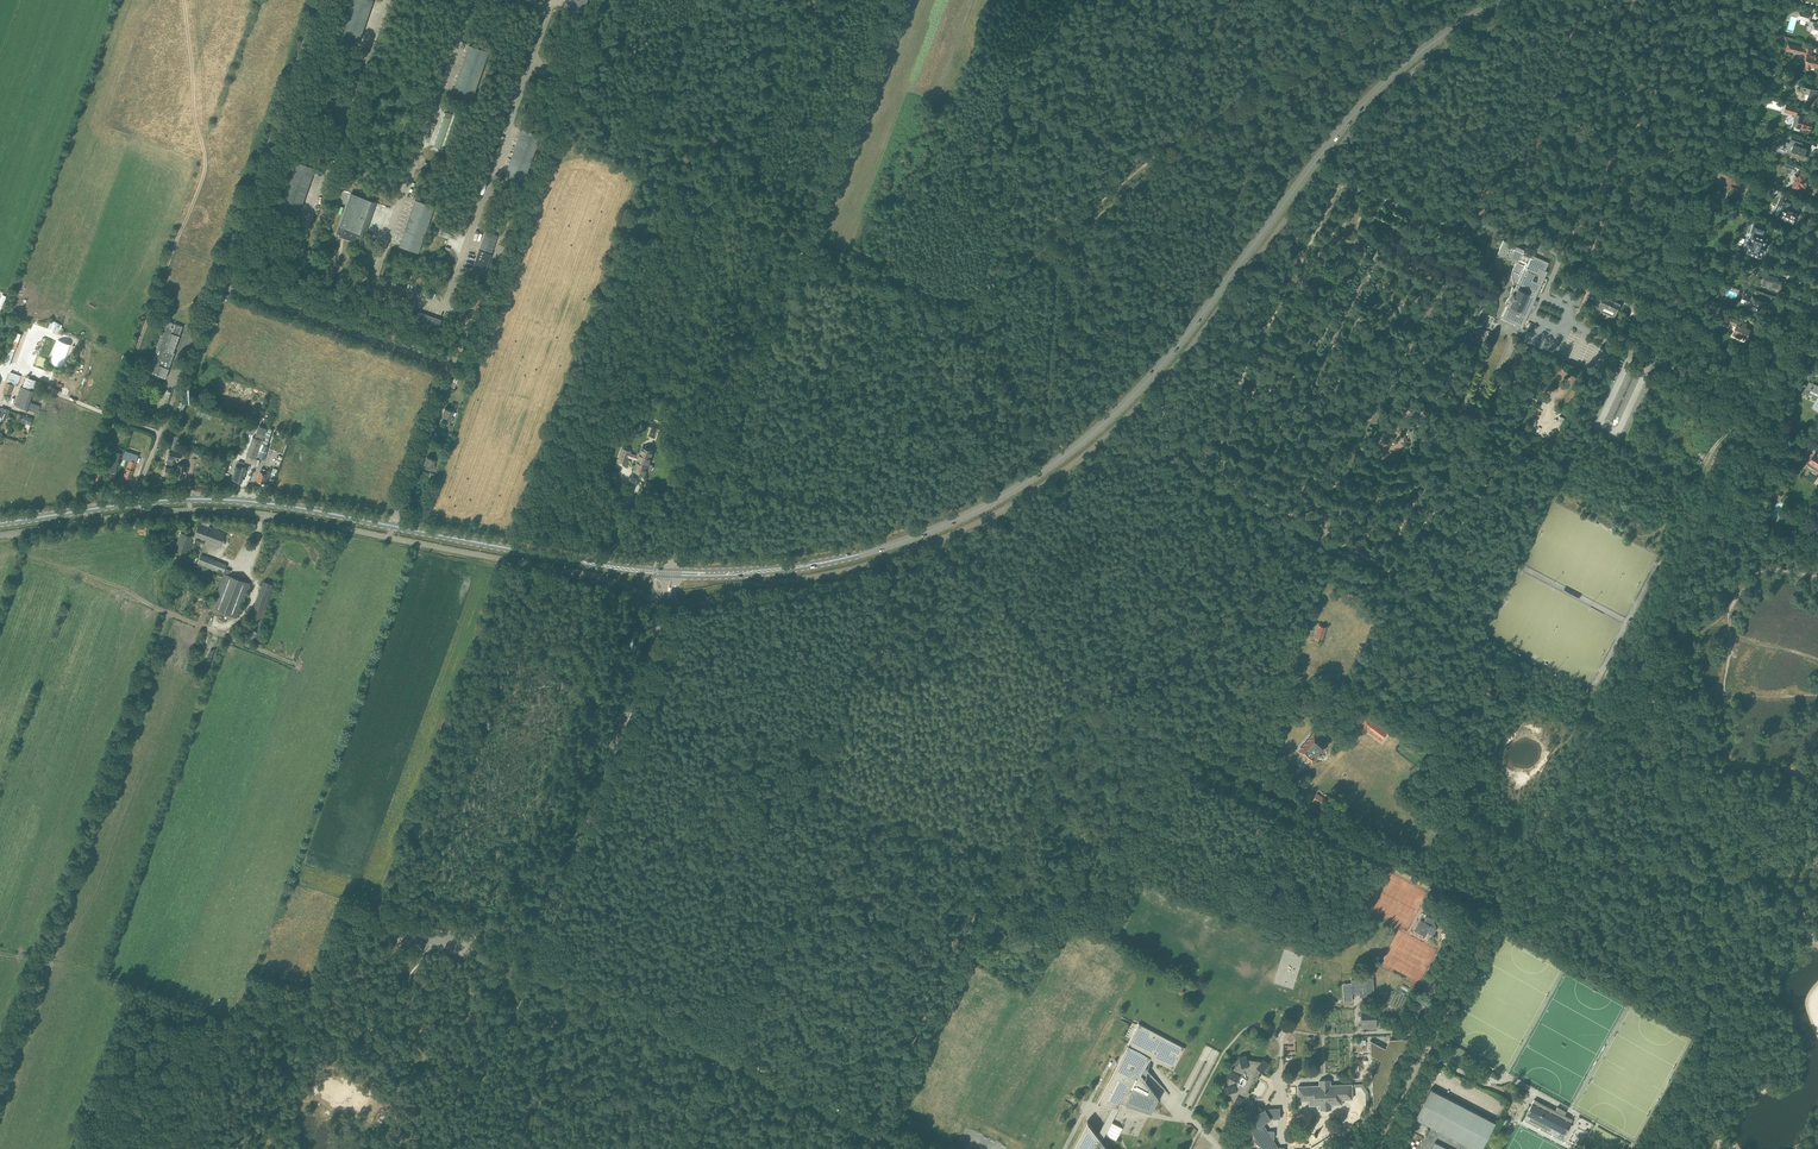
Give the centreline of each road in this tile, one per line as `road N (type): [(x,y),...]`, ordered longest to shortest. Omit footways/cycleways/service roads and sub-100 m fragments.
road 1 (unclassified): [(669,602),(699,606),(739,587),(898,556),(1057,478),(1156,389),(1381,99),(1525,0)]
road 2 (primary): [(673,573),(800,566),(899,542),(1032,474),(1146,382),(1378,89),(1507,0)]
road 3 (track): [(796,243),(922,292),(966,302),(991,295),(1175,128),(1390,7)]
road 4 (unclassified): [(669,602),(591,575),(224,511),(0,536)]
road 5 (primary): [(673,573),(215,502),(0,522)]
road 6 (track): [(0,1061),(163,615),(31,561),(15,534)]
road 7 (track): [(883,0),(685,555)]
road 8 (track): [(726,1054),(798,900),(816,844),(820,795),(891,576),(954,548)]
road 9 (track): [(964,945),(581,840)]
road 10 (track): [(874,1133),(532,971)]
road 11 (unclassified): [(540,951),(669,602)]
road 12 (track): [(423,1148),(475,1041),(522,998),(464,1148)]
road 13 (unclassified): [(1373,1148),(1505,898)]
road 14 (track): [(399,929),(341,1017),(299,1045),(261,1148)]
road 15 (track): [(946,537),(1071,692)]
road 16 (unclassified): [(399,929),(540,951)]
road 17 (track): [(144,1148),(194,1025)]

